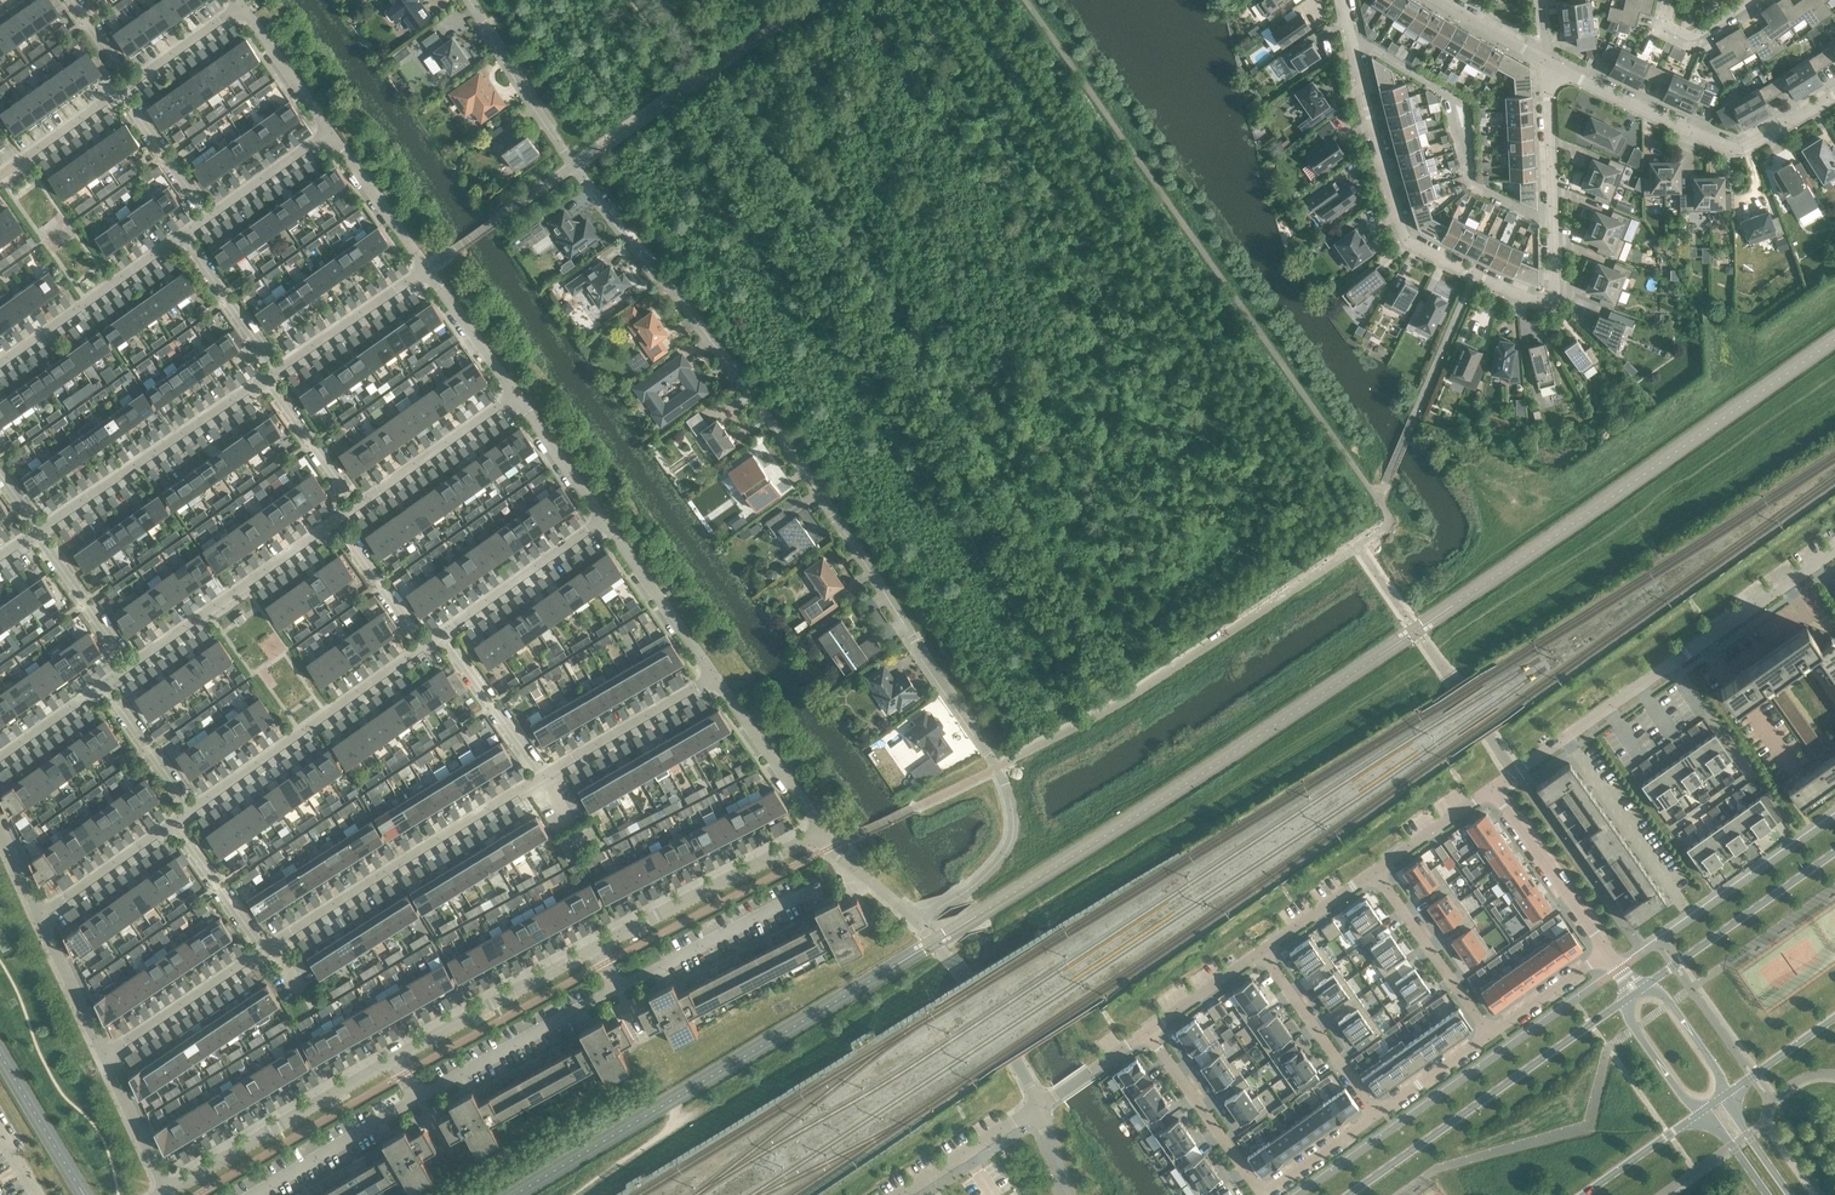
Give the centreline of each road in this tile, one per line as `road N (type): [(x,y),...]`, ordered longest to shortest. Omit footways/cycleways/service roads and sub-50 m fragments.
road 1 (residential): [(469,0),(573,167),(762,408),(996,768)]
road 2 (residential): [(167,1192),(446,1029),(823,833)]
road 3 (residential): [(1555,220),(1555,287),(1534,298),(1405,238),(1353,41)]
road 4 (secondary): [(1627,999),(1347,1194)]
road 5 (residential): [(264,951),(543,777)]
road 6 (residential): [(1834,97),(1741,151),(1547,65)]
road 7 (residential): [(1579,728),(1834,551)]
road 8 (residential): [(1353,41),(1449,96),(1472,179),(1555,220)]
road 9 (residential): [(192,810),(424,646)]
road 10 (residential): [(39,532),(267,379)]
road 11 (residential): [(130,666),(337,521)]
road 12 (secondary): [(1834,853),(1645,984)]
road 13 (residential): [(0,365),(182,236)]
road 14 (residential): [(916,921),(965,981),(1037,1107)]
road 15 (unclassified): [(996,768),(1013,813),(1011,843),(974,886),(916,921)]
road 16 (residential): [(1492,788),(1607,953)]
road 17 (residential): [(1374,872),(1489,1035)]
road 18 (residential): [(1263,951),(1377,1114)]
road 19 (residential): [(543,777),(714,677)]
road 20 (residential): [(442,634),(603,520)]
road 21 (residential): [(1146,1034),(1261,1194)]
road 22 (residential): [(357,507),(515,396)]
road 23 (residential): [(714,677),(603,520)]
road 24 (residential): [(104,1056),(264,951)]
road 25 (residential): [(823,833),(714,677)]
road 26 (residential): [(278,372),(427,270)]
road 27 (residential): [(543,777),(442,634)]
road 28 (residential): [(427,270),(328,130)]
road 29 (residential): [(1579,728),(1675,867)]
road 30 (residential): [(278,372),(182,236)]
road 31 (residential): [(40,917),(174,823)]
road 32 (residential): [(130,666),(39,532)]
road 33 (residential): [(1037,1107),(901,1194)]
road 34 (residential): [(357,507),(267,379)]
road 35 (residential): [(264,951),(174,823)]
road 36 (residential): [(1547,65),(1555,220)]
road 37 (residential): [(515,396),(427,270)]
road 38 (residential): [(104,1056),(40,917)]
road 39 (residential): [(192,810),(104,685)]
road 40 (residential): [(208,217),(120,92)]
road 41 (residential): [(424,646),(337,521)]
road 42 (residential): [(603,520),(515,396)]
road 43 (residential): [(328,130),(241,6)]
road 44 (residential): [(167,1192),(104,1056)]
road 45 (residential): [(208,217),(328,130)]
road 46 (residential): [(0,176),(120,92)]
road 47 (residential): [(1374,872),(1492,788)]
road 48 (residential): [(1489,1035),(1607,953)]
road 49 (residential): [(1146,1034),(1263,951)]
road 50 (secondary): [(1584,1194),(1700,1112)]
road 51 (residential): [(1261,1194),(1377,1114)]
road 52 (tertiary): [(1728,1092),(1671,1005),(1645,984)]
road 53 (residential): [(1377,1114),(1489,1035)]
road 54 (tertiary): [(1627,999),(1634,1029),(1700,1112)]
road 55 (residential): [(1263,951),(1374,872)]
road 56 (residential): [(131,84),(241,6)]
road 57 (residential): [(1750,0),(1690,42),(1664,28),(1673,0)]
road 58 (secondary): [(1728,1092),(1834,1018)]
road 59 (residential): [(1547,65),(1437,0)]
road 60 (residential): [(0,758),(104,685)]
road 61 (tertiary): [(1789,1194),(1746,1134),(1728,1092)]

